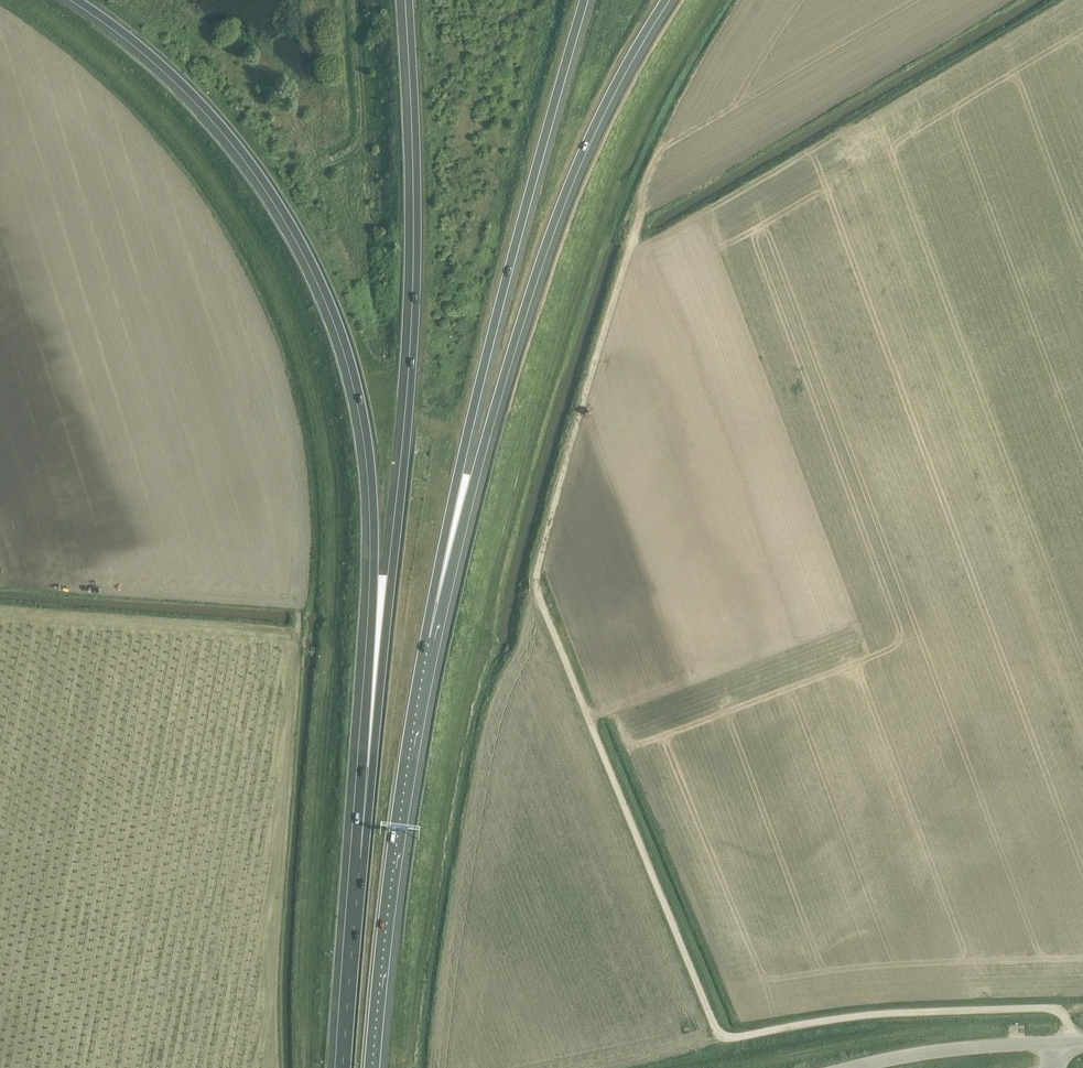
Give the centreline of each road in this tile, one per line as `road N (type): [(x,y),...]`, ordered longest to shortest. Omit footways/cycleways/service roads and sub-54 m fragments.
road 1 (unclassified): [(1068,1044),(1059,1010),(869,1017),(731,1041),(714,1028),(539,594),(539,562),(642,214)]
road 2 (motorway): [(78,0),(172,74),(234,140),(296,233),(340,328),(372,478),(368,767)]
road 3 (motorway): [(409,0),(416,316),(368,767)]
road 4 (motorway): [(430,638),(546,243),(604,104),(665,0)]
road 5 (motorway): [(430,638),(481,376),(584,0)]
road 6 (motorway): [(373,1067),(430,638)]
road 7 (motorway): [(368,767),(343,1067)]
road 8 (tertiary): [(864,1067),(1068,1044)]

